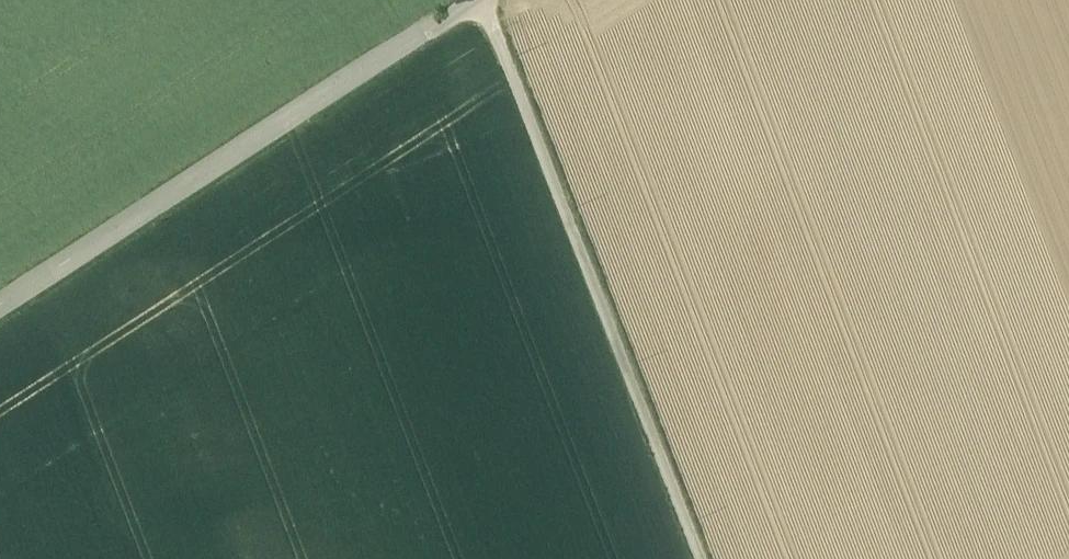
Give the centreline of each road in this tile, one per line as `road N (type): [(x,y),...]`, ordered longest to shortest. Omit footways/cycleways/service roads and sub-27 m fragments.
road 1 (track): [(485,0),(702,558)]
road 2 (residential): [(0,305),(474,0)]

